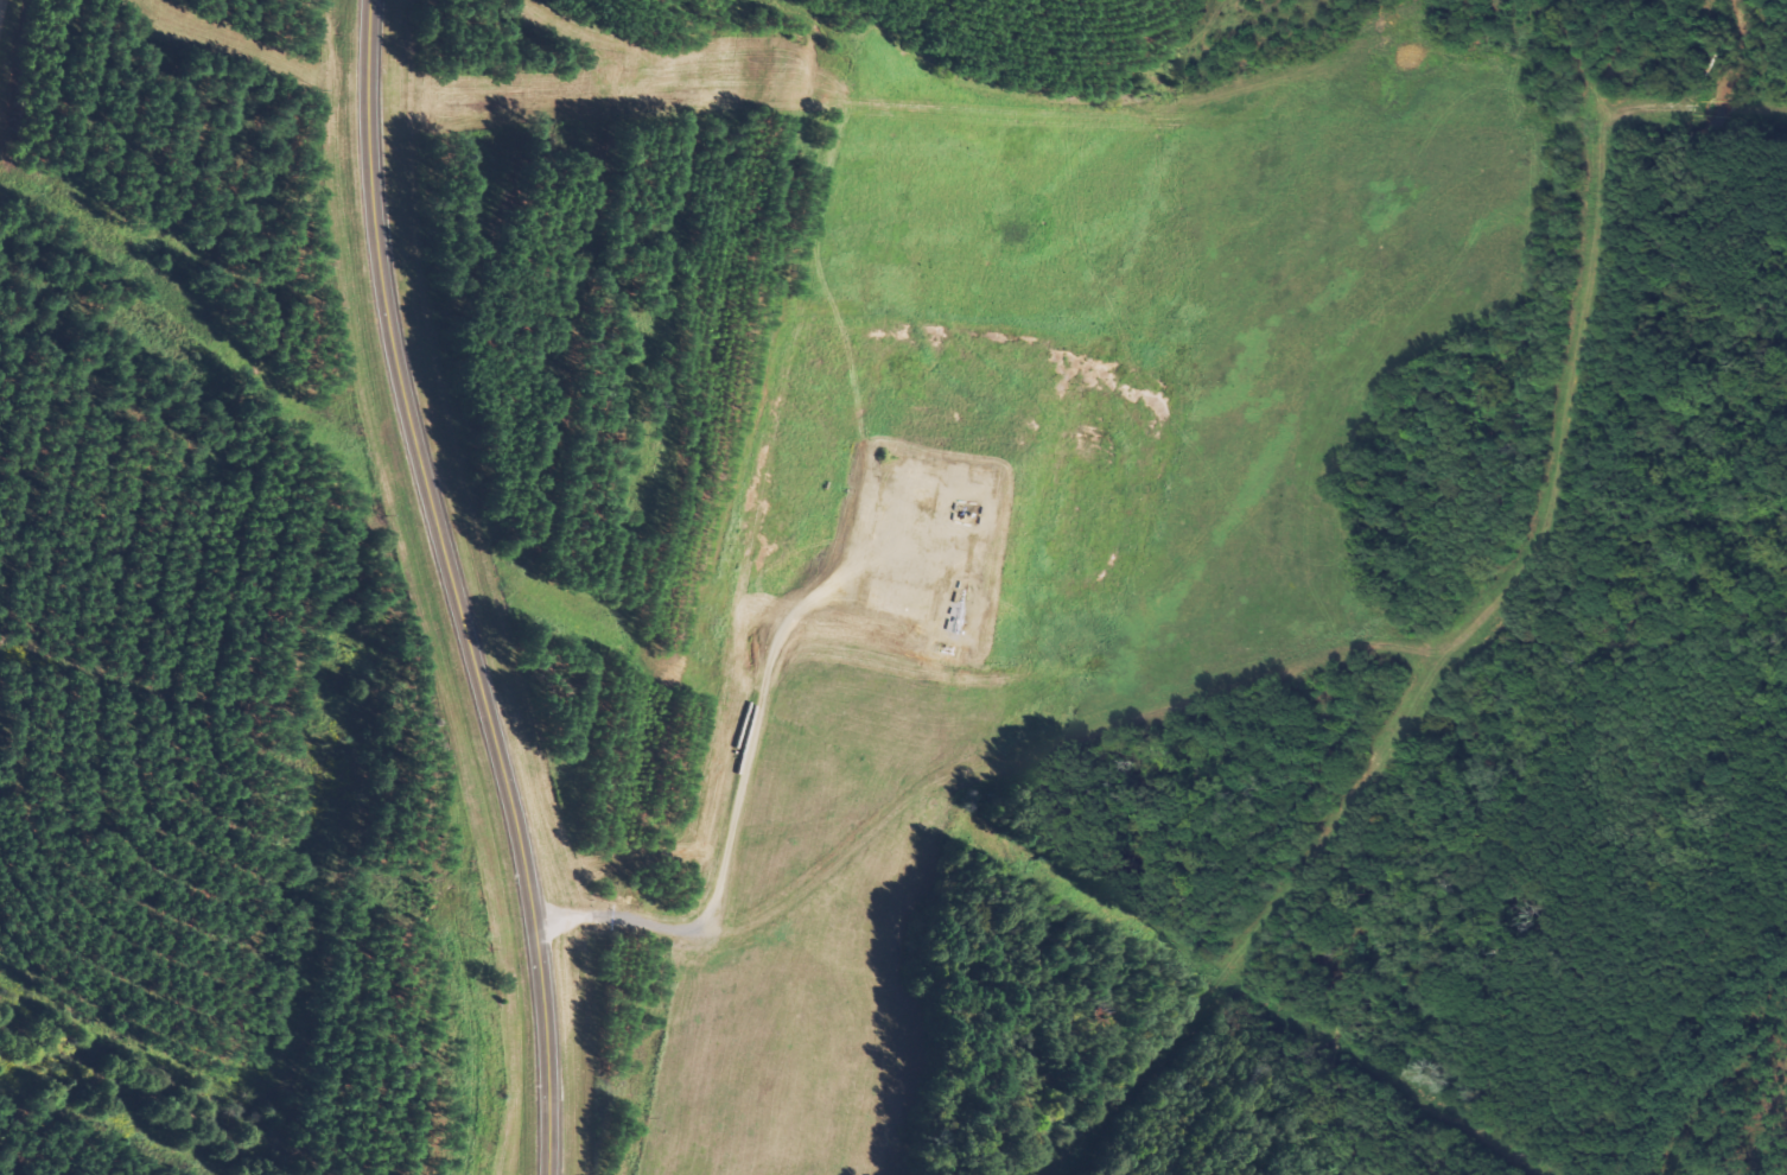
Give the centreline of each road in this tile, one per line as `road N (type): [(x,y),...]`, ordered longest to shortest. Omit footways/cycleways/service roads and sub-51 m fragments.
road 1 (tertiary): [(547,1174),(548,1039),(530,887),(389,320),(371,153),(369,0)]

